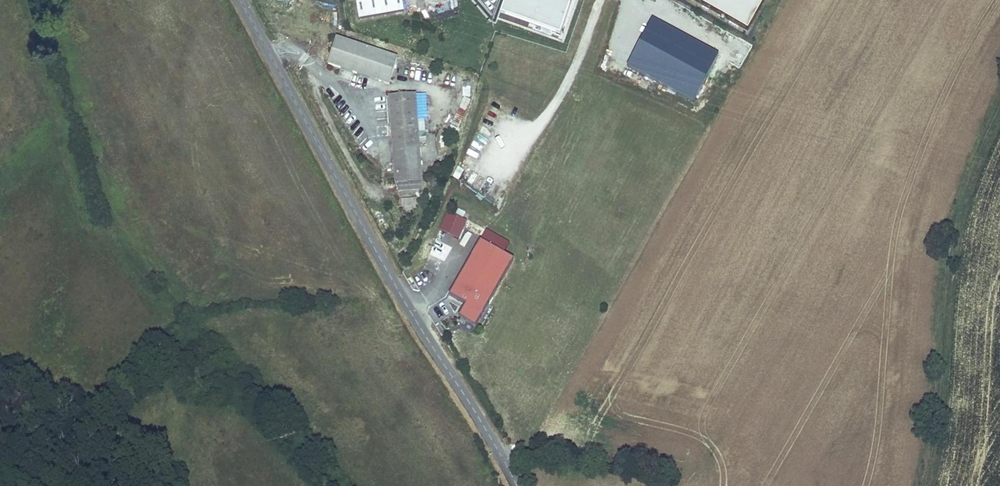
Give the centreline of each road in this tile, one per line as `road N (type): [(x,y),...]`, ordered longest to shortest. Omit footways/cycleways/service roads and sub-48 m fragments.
road 1 (tertiary): [(239,0),(401,298),(516,485)]
road 2 (track): [(999,106),(947,256),(940,386),(923,485)]

